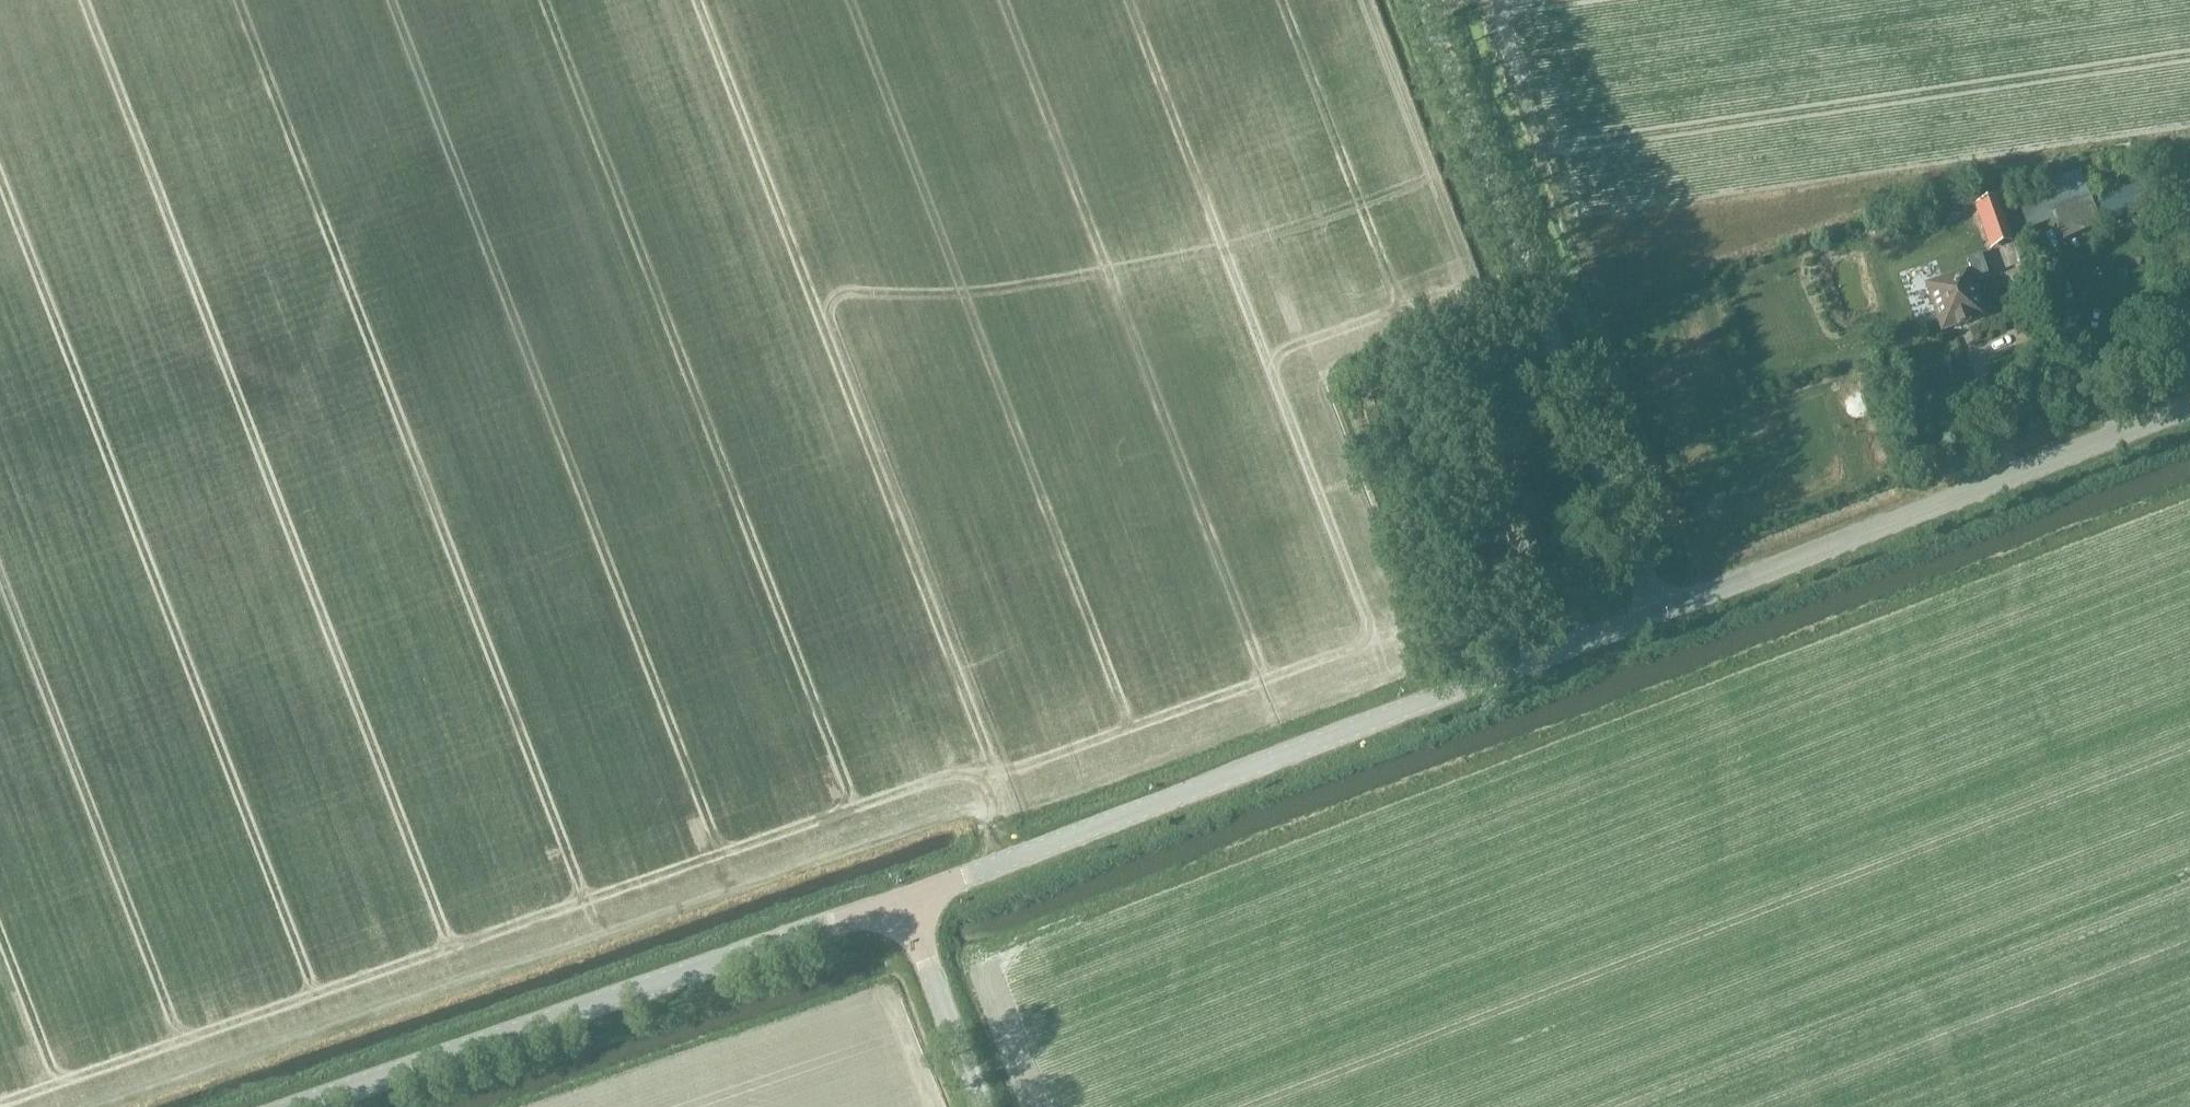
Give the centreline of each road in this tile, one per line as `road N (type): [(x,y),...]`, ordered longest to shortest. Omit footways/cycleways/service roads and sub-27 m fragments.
road 1 (unclassified): [(904,906),(1661,618)]
road 2 (unclassified): [(1661,618),(1433,0)]
road 3 (unclassified): [(318,1106),(904,906)]
road 4 (unclassified): [(1661,618),(2189,411)]
road 5 (unclassified): [(982,1106),(904,906)]

